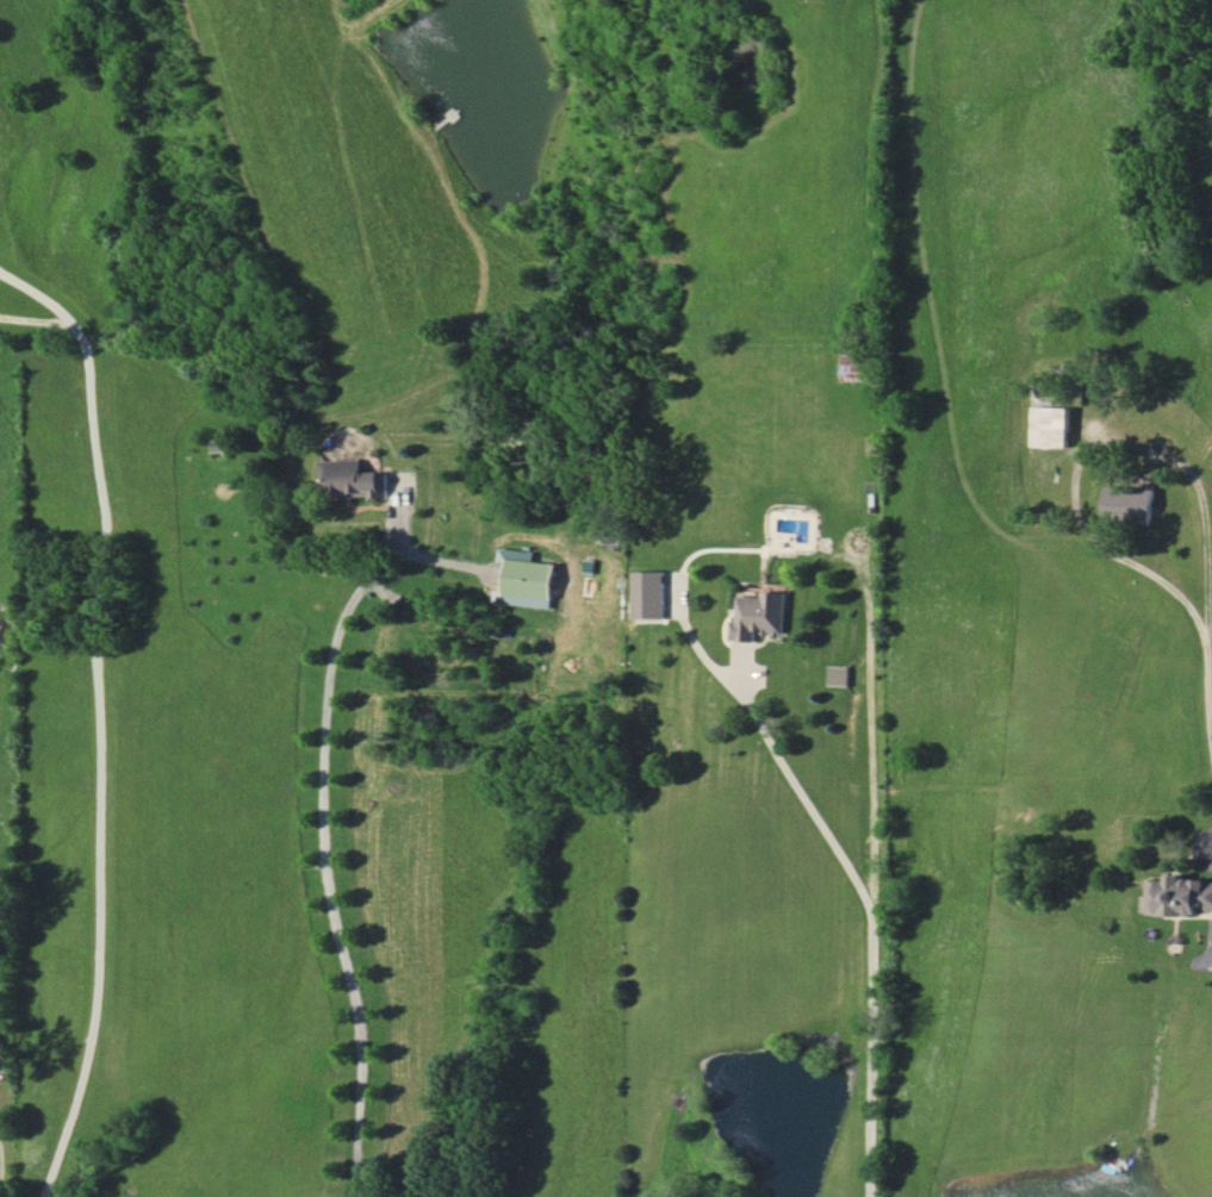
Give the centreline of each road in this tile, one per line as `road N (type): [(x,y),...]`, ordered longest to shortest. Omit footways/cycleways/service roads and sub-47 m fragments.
road 1 (residential): [(871,919),(871,1196)]

